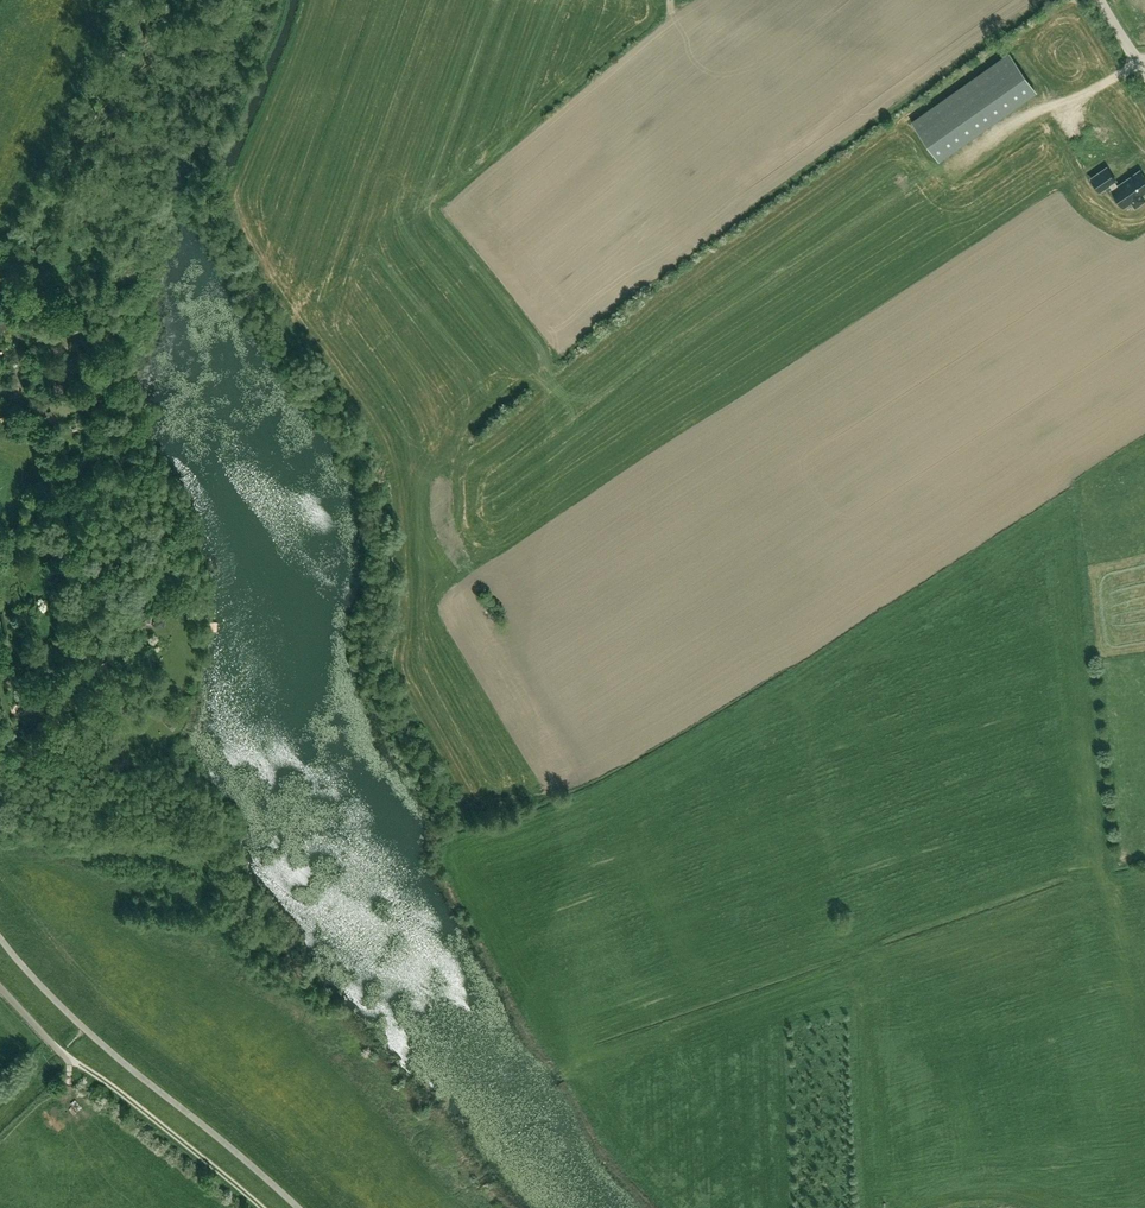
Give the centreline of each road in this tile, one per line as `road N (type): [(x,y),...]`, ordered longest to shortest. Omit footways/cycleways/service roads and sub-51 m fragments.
road 1 (unclassified): [(265,1207),(67,1058),(0,988)]

